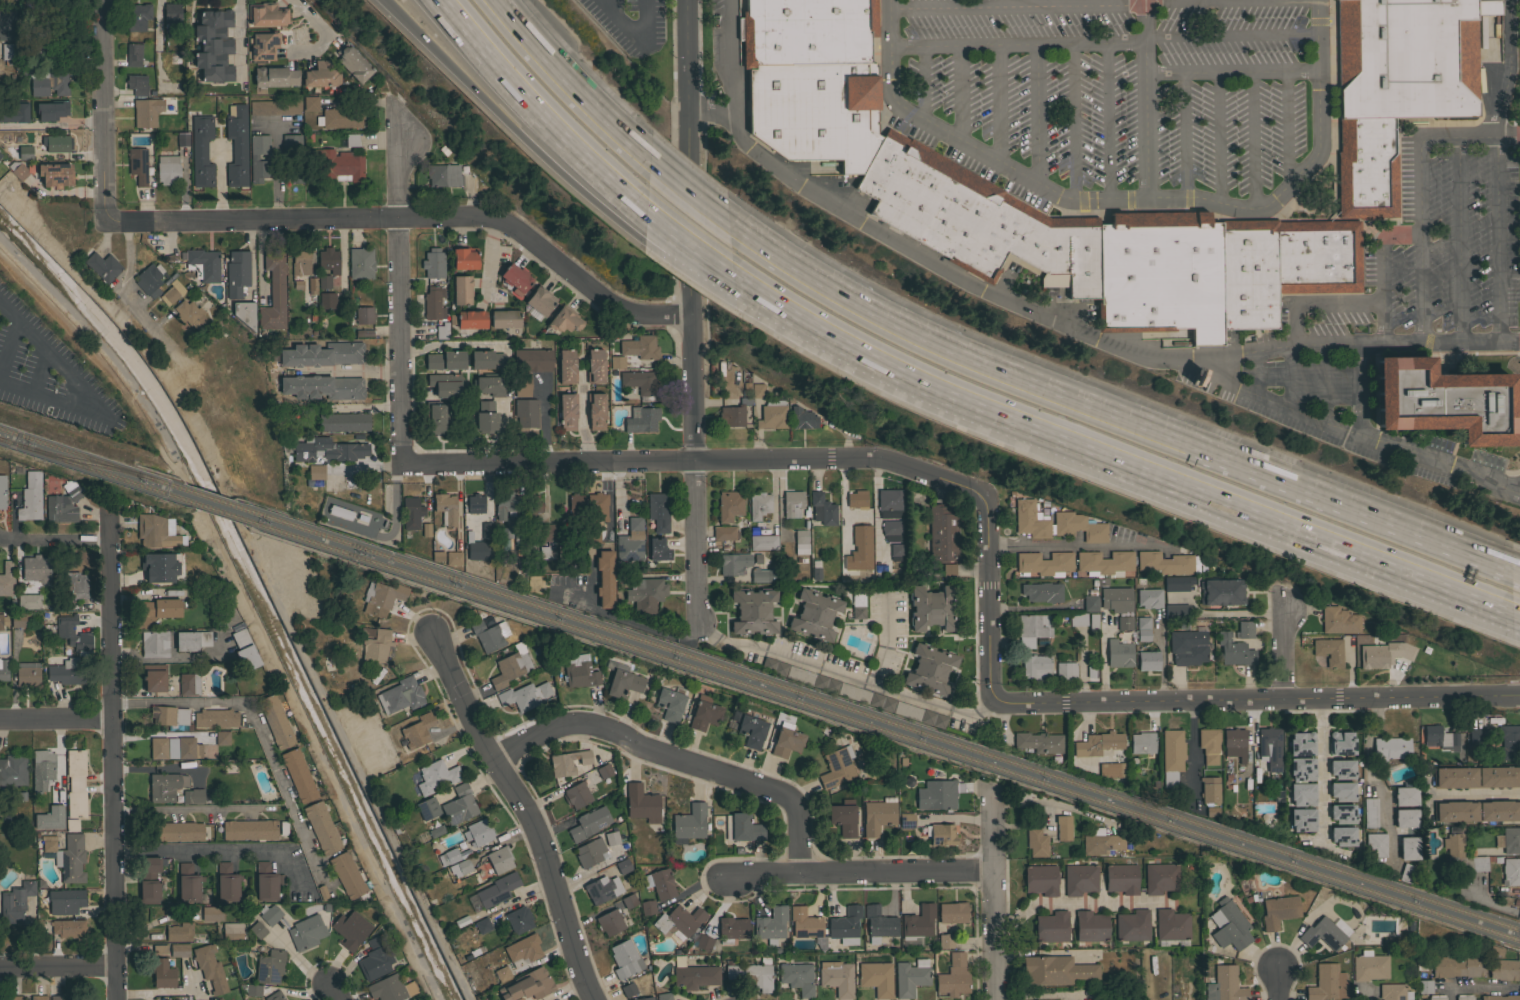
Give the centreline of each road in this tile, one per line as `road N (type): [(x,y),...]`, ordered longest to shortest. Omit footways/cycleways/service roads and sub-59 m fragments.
road 1 (motorway): [(1510,562),(943,342),(813,276),(734,221)]
road 2 (motorway): [(743,283),(820,330),(970,401),(1510,605)]
road 3 (residential): [(688,0),(697,620)]
road 4 (residential): [(693,319),(630,313),(526,231),(487,217),(109,217)]
road 5 (residential): [(987,508),(968,487),(873,455),(406,457)]
road 6 (residential): [(1519,698),(995,697)]
road 7 (residential): [(109,516),(116,999)]
road 8 (residential): [(430,633),(532,829),(592,999)]
road 9 (residential): [(801,872),(798,812),(786,795),(583,723),(489,759)]
road 10 (residential): [(406,457),(400,177),(408,130)]
road 11 (motorway): [(384,0),(517,130),(612,185)]
road 12 (motorway): [(443,0),(528,99),(643,212)]
road 13 (residential): [(992,869),(728,879)]
road 14 (motorway): [(650,156),(498,0)]
road 15 (residential): [(101,0),(109,217)]
road 16 (residential): [(990,786),(994,999)]
road 17 (residential): [(987,508),(995,697)]
road 18 (motorway): [(643,212),(743,283)]

